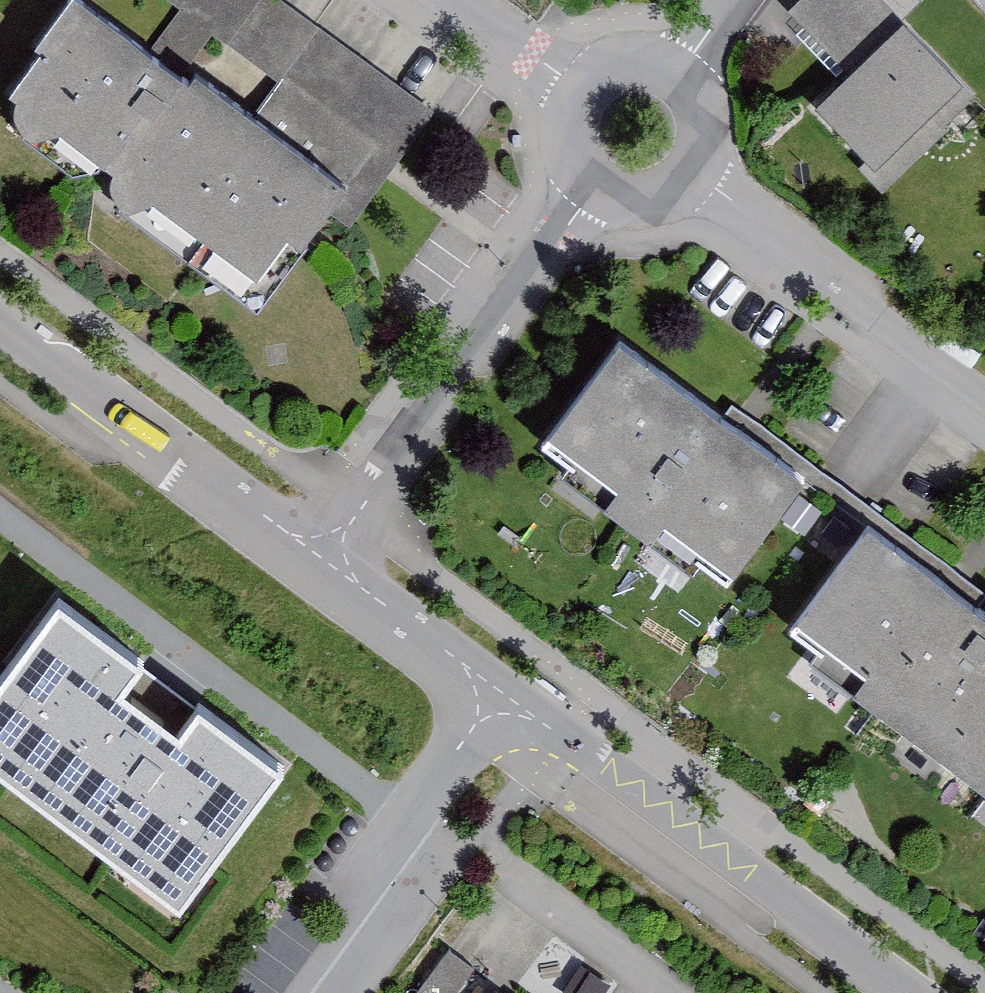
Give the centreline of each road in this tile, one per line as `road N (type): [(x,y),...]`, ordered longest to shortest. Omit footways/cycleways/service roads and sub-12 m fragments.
road 1 (residential): [(623,135),(317,550)]
road 2 (residential): [(505,694),(904,992)]
road 3 (residential): [(984,400),(623,135)]
road 4 (residential): [(0,315),(317,550)]
road 5 (residential): [(314,992),(418,817),(505,694)]
road 6 (residential): [(317,550),(505,694)]
road 7 (residential): [(623,135),(440,0)]
road 8 (residential): [(517,873),(678,992)]
road 9 (residential): [(720,0),(623,135)]

